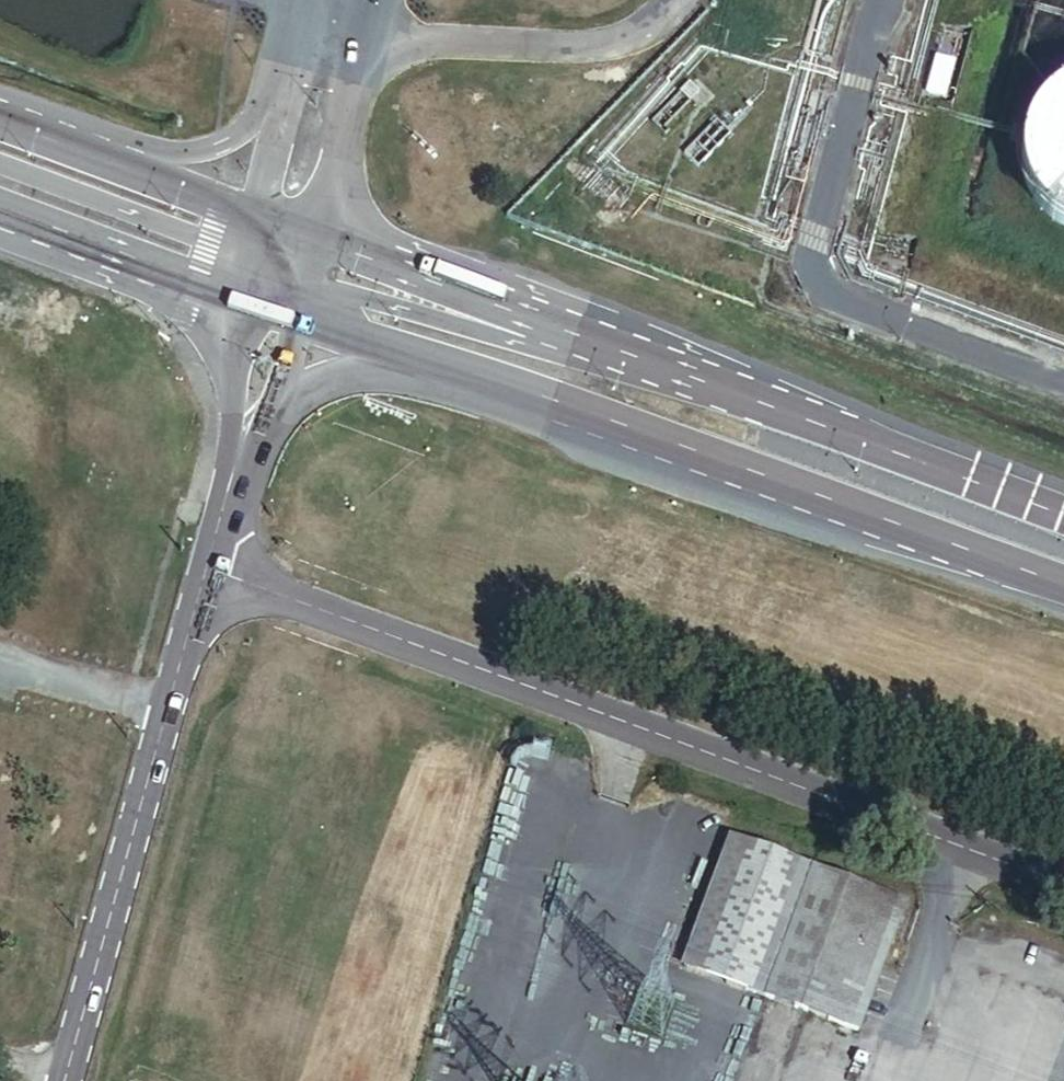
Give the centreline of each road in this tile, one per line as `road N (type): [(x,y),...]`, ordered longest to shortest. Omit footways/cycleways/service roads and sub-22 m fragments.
road 1 (unclassified): [(199,576),(1063,887)]
road 2 (unclassified): [(922,475),(381,231),(350,195),(332,128)]
road 3 (unclassified): [(237,445),(303,390),(389,375),(487,399),(701,474),(878,518)]
road 4 (secondary): [(922,475),(300,247)]
road 5 (secondary): [(280,295),(878,518)]
road 6 (unclassified): [(199,576),(59,1080)]
road 7 (unclassified): [(0,235),(163,294),(207,337),(237,445)]
road 8 (unclassified): [(284,115),(242,139),(189,151),(134,146),(0,100)]
road 9 (secondary): [(0,191),(280,295)]
road 10 (secondary): [(252,229),(0,133)]
road 11 (secondary): [(878,518),(1063,587)]
road 12 (unclassified): [(280,295),(237,445)]
road 13 (secondary): [(1063,527),(922,475)]
road 14 (unclassified): [(237,445),(199,576)]
road 15 (unclassified): [(300,247),(332,128)]

